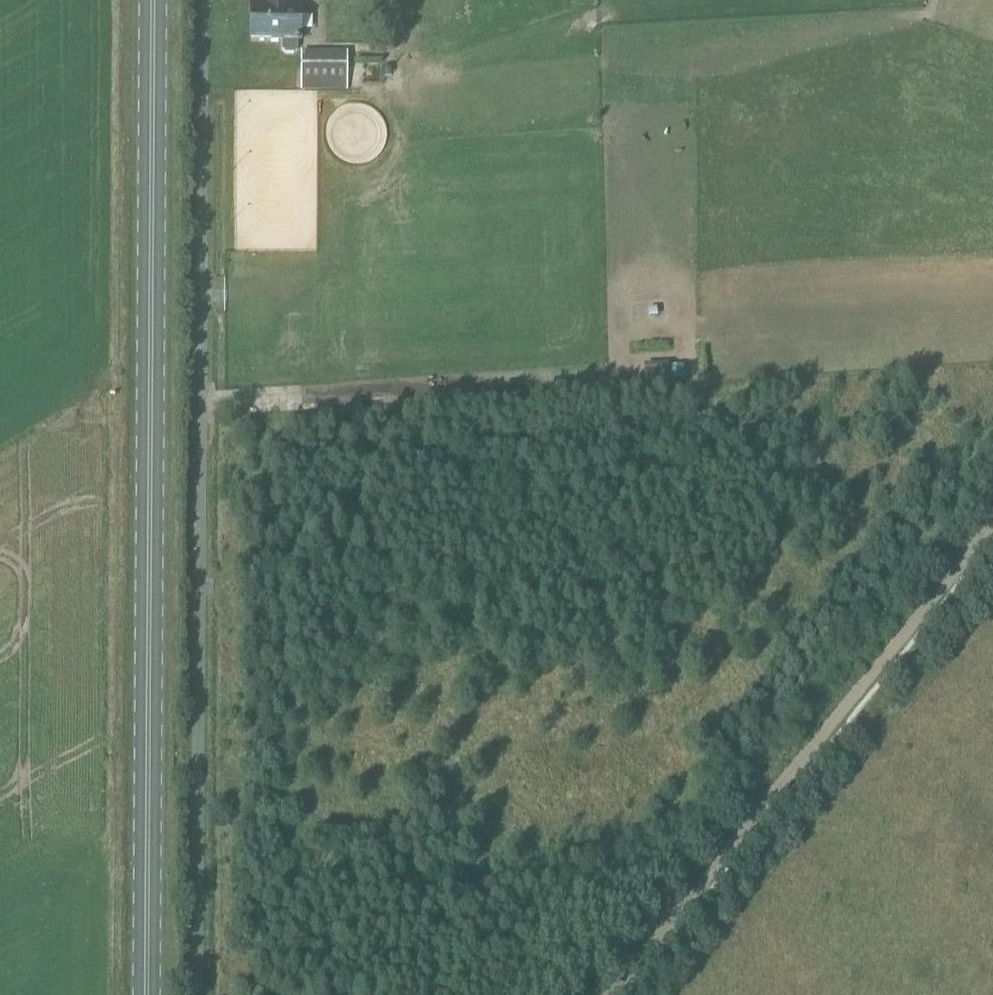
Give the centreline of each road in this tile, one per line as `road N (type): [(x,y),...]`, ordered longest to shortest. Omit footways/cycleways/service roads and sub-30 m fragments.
road 1 (unclassified): [(197,994),(205,0)]
road 2 (primary): [(150,994),(155,0)]
road 3 (track): [(992,518),(607,994)]

